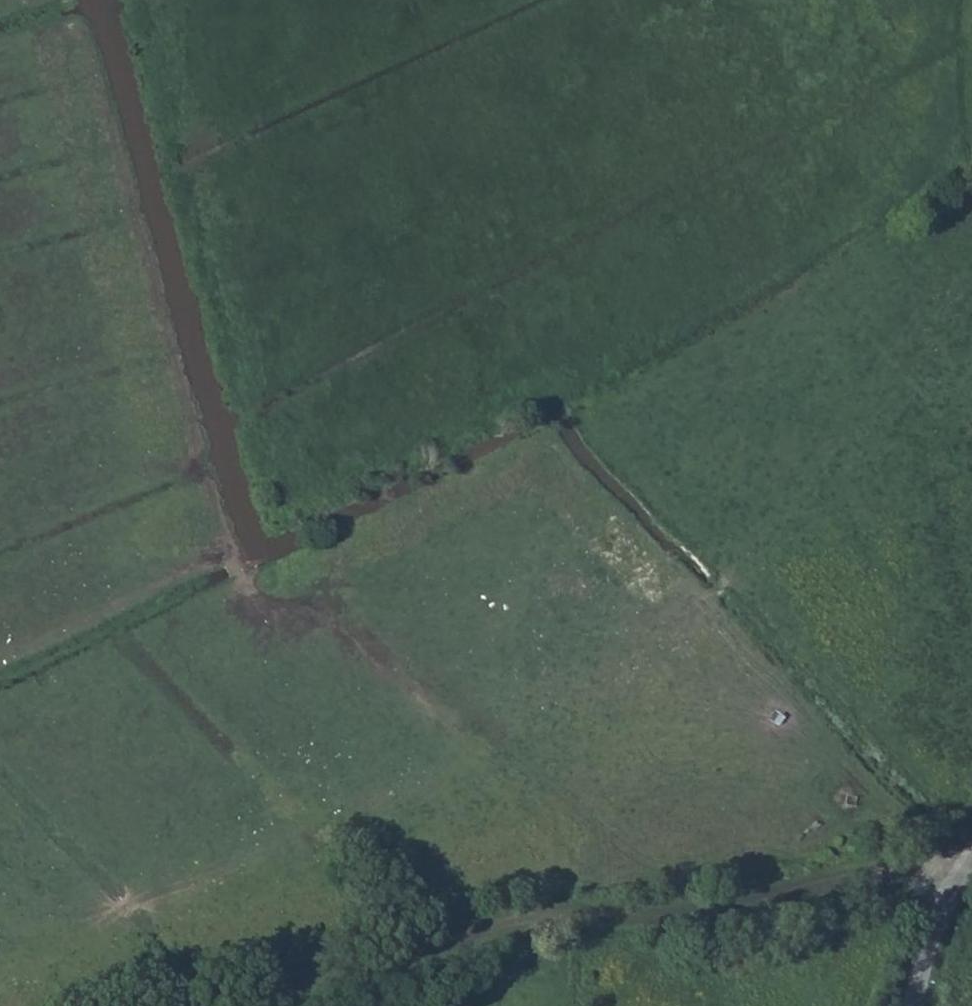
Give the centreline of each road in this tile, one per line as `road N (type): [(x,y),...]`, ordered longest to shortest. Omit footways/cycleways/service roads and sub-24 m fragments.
road 1 (track): [(954,868),(709,910),(549,917),(237,1005)]
road 2 (unclassified): [(913,1005),(930,920),(971,848)]

